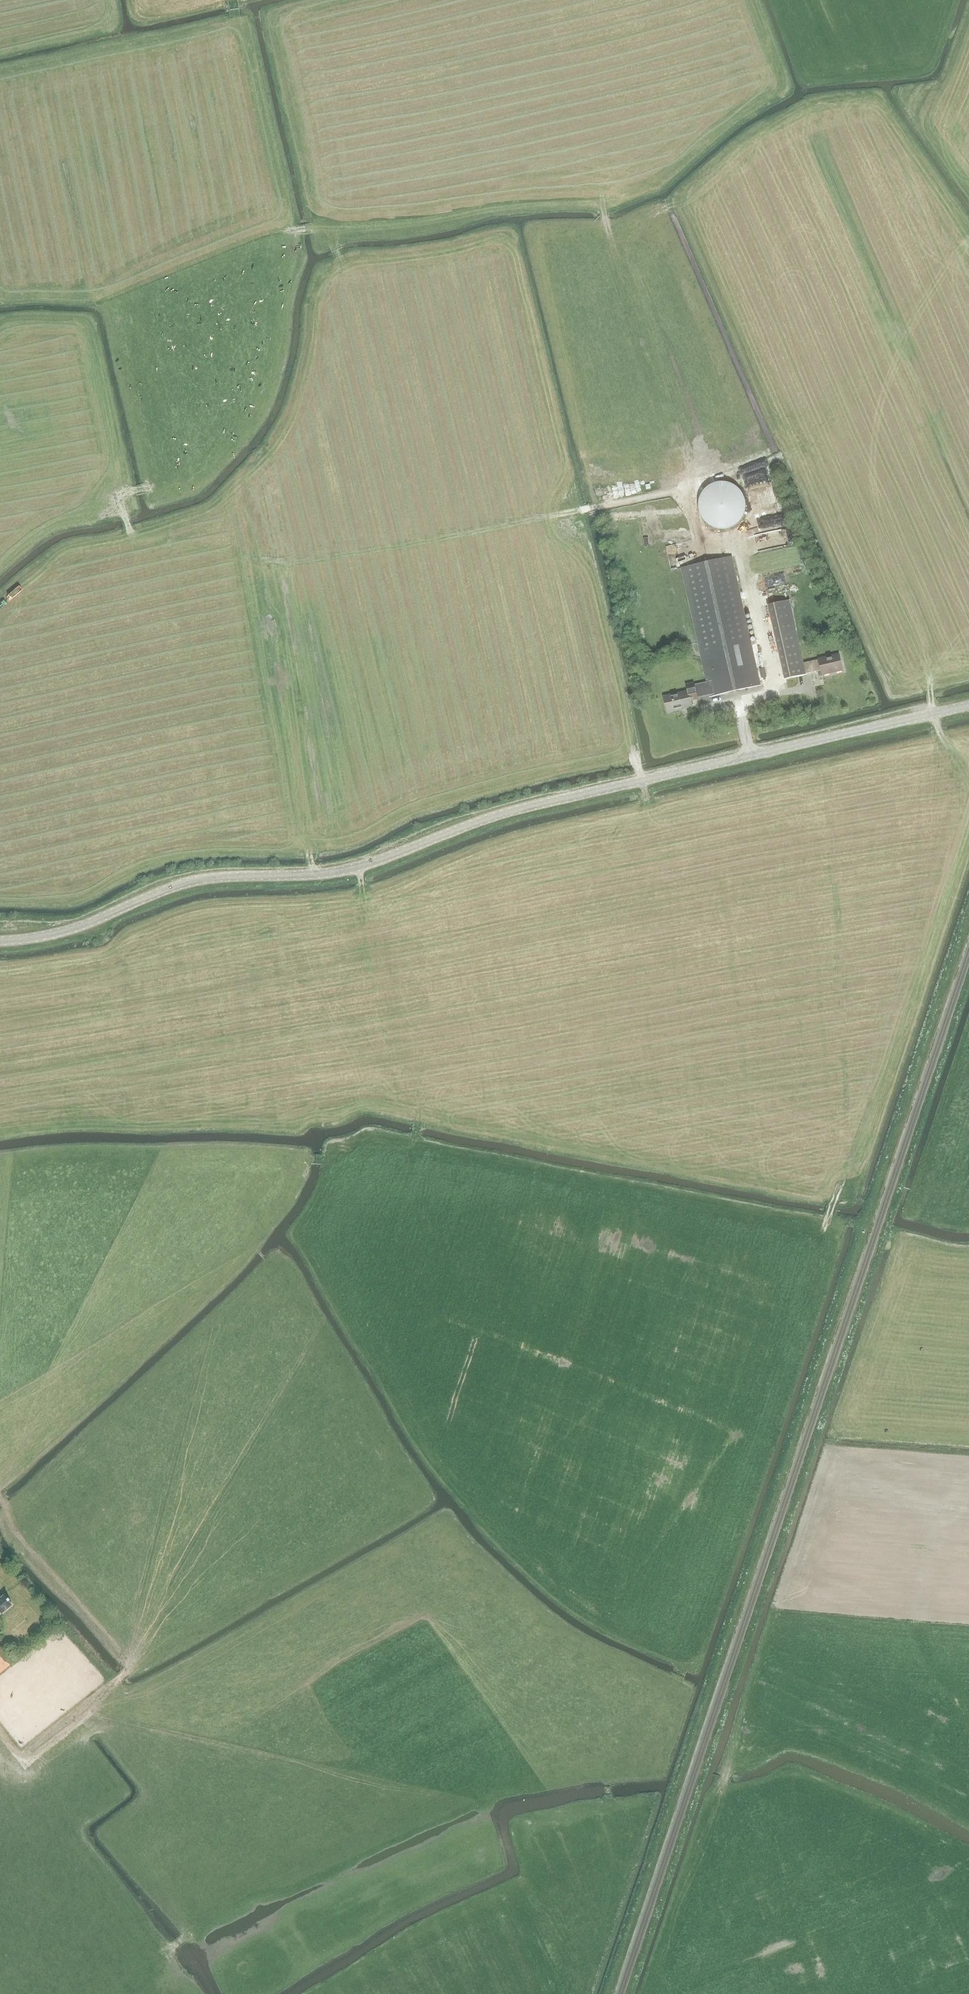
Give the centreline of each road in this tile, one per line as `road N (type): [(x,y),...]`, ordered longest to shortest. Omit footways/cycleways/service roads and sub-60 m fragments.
road 1 (tertiary): [(0,941),(63,931),(190,882),(357,867),(529,806),(968,705)]
road 2 (track): [(686,489),(704,551),(736,543),(780,693)]
road 3 (track): [(581,511),(690,488),(790,453)]
road 4 (track): [(88,1713),(25,1764),(0,1732)]

